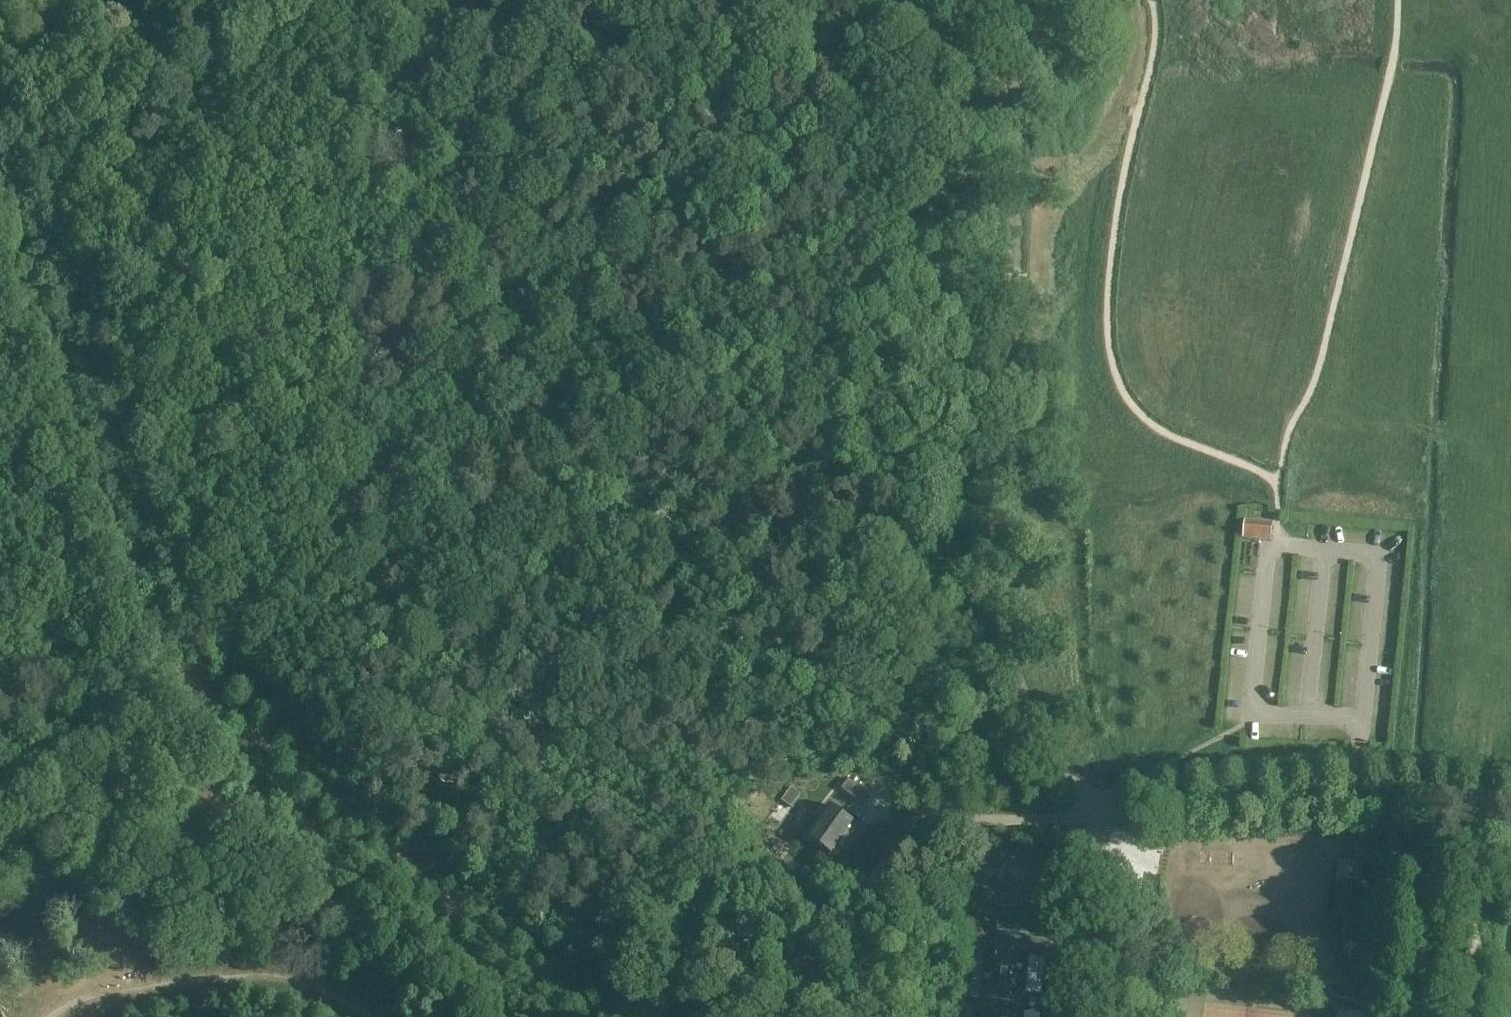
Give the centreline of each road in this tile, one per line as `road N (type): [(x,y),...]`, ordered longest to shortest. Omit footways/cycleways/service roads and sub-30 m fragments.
road 1 (unclassified): [(1510,803),(1359,796),(1141,804),(1084,791),(1048,748),(1017,679),(1000,579),(1018,173),(1012,101),(1042,0)]
road 2 (track): [(0,797),(72,747),(178,700)]

